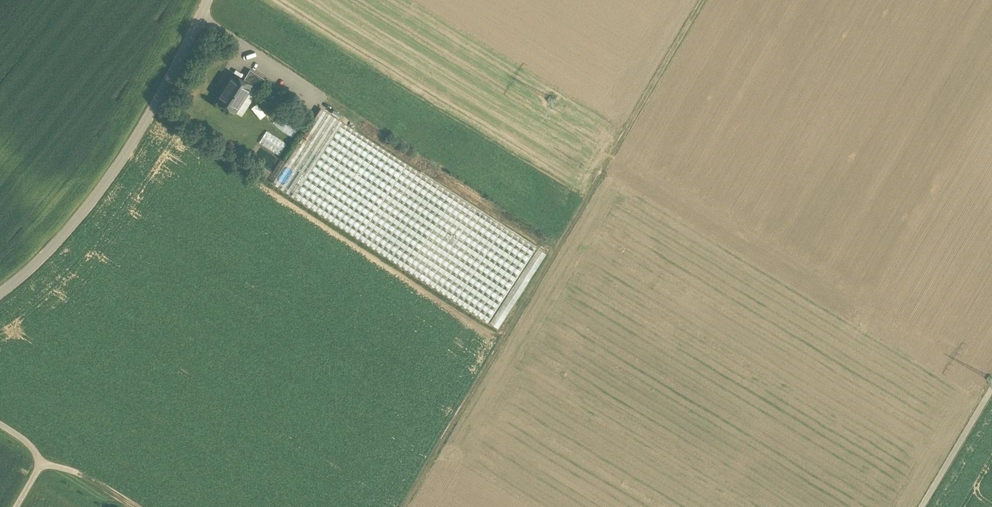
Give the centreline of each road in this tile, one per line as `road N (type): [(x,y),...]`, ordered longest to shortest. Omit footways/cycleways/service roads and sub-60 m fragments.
road 1 (track): [(416,506),(717,0)]
road 2 (unclassified): [(0,291),(27,272),(120,164),(209,0)]
road 3 (track): [(991,387),(921,506)]

